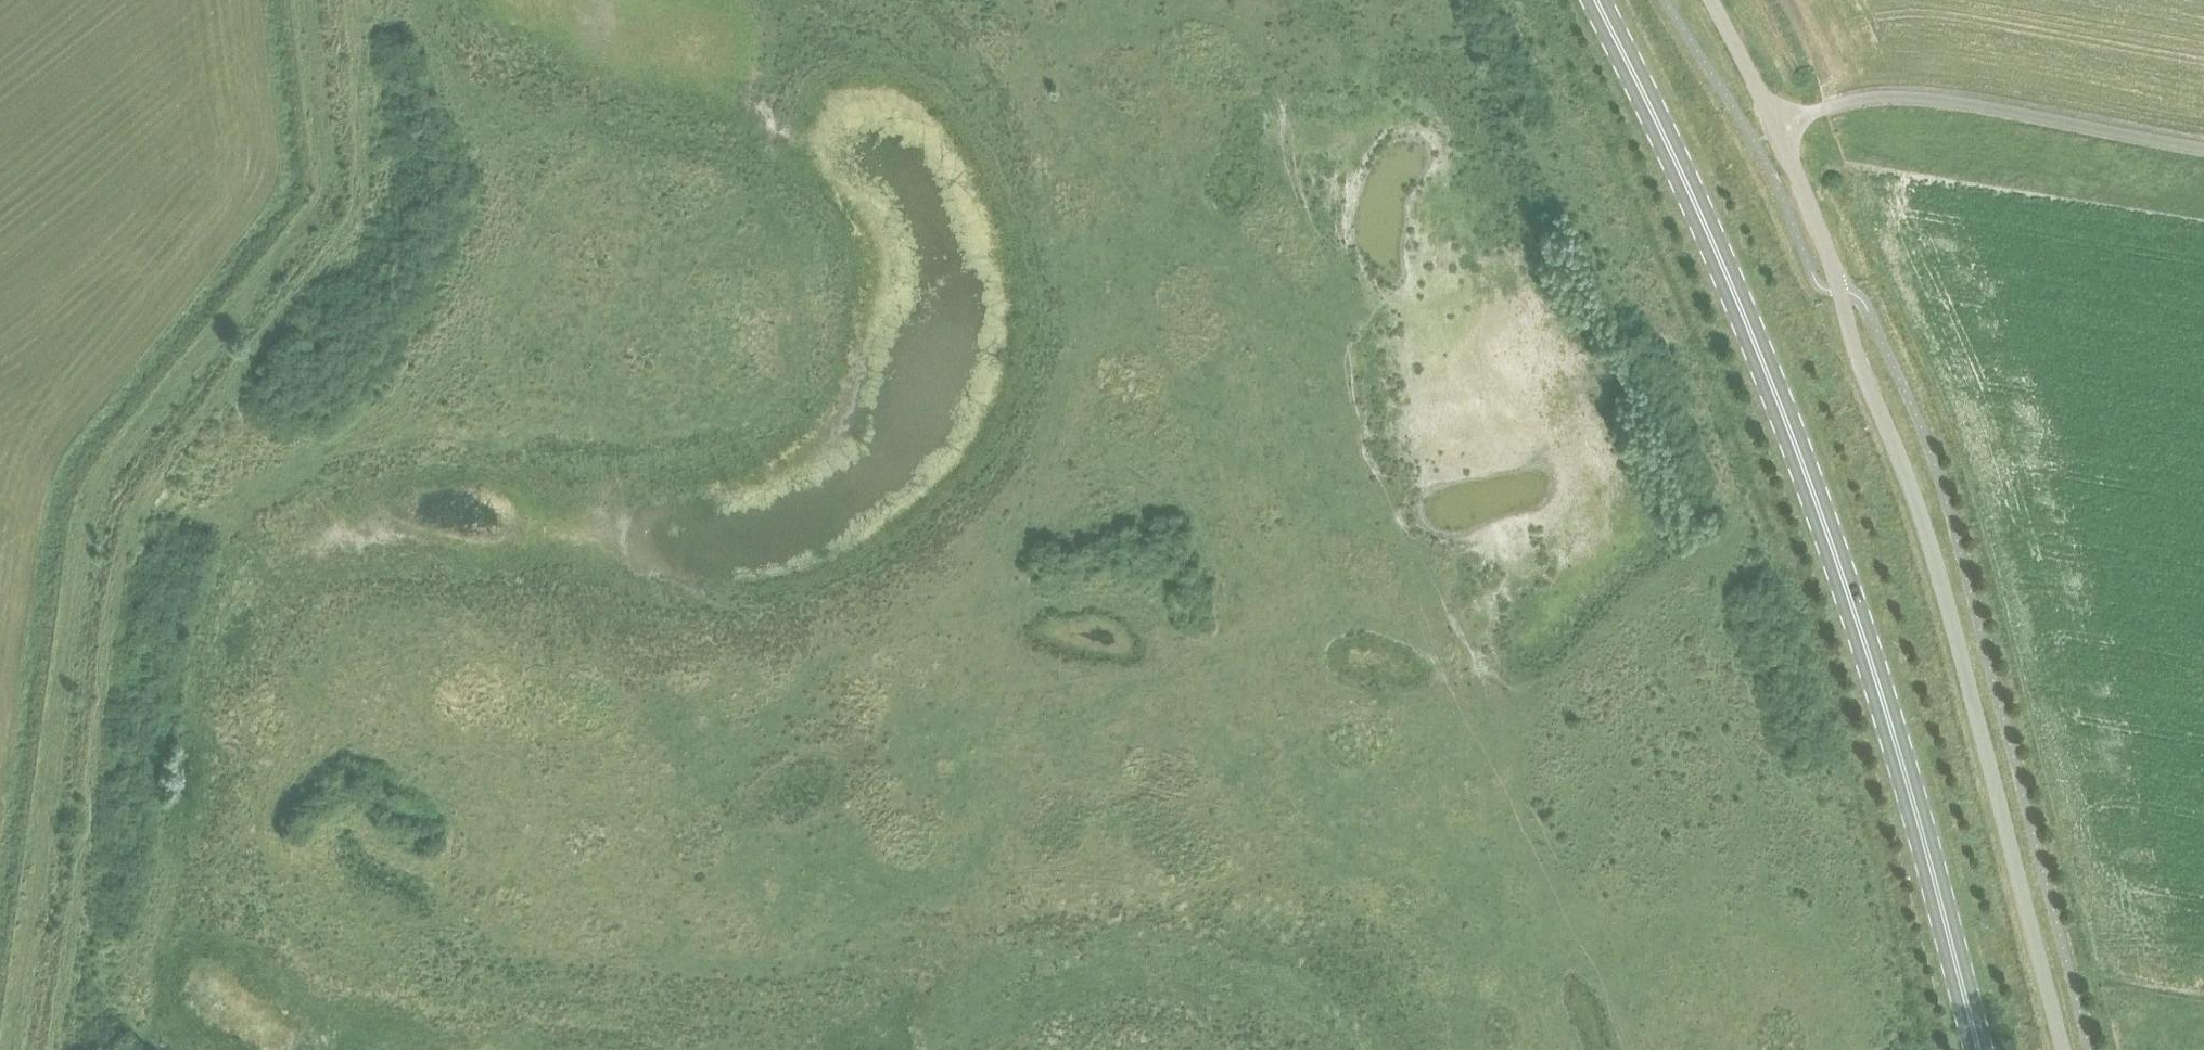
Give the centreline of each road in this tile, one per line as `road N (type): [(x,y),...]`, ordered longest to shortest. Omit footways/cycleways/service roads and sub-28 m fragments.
road 1 (primary): [(1979,1049),(1851,600),(1783,410),(1704,220),(1597,0)]
road 2 (unclassified): [(2066,1049),(1921,510),(1854,344),(1825,245),(1711,0)]

